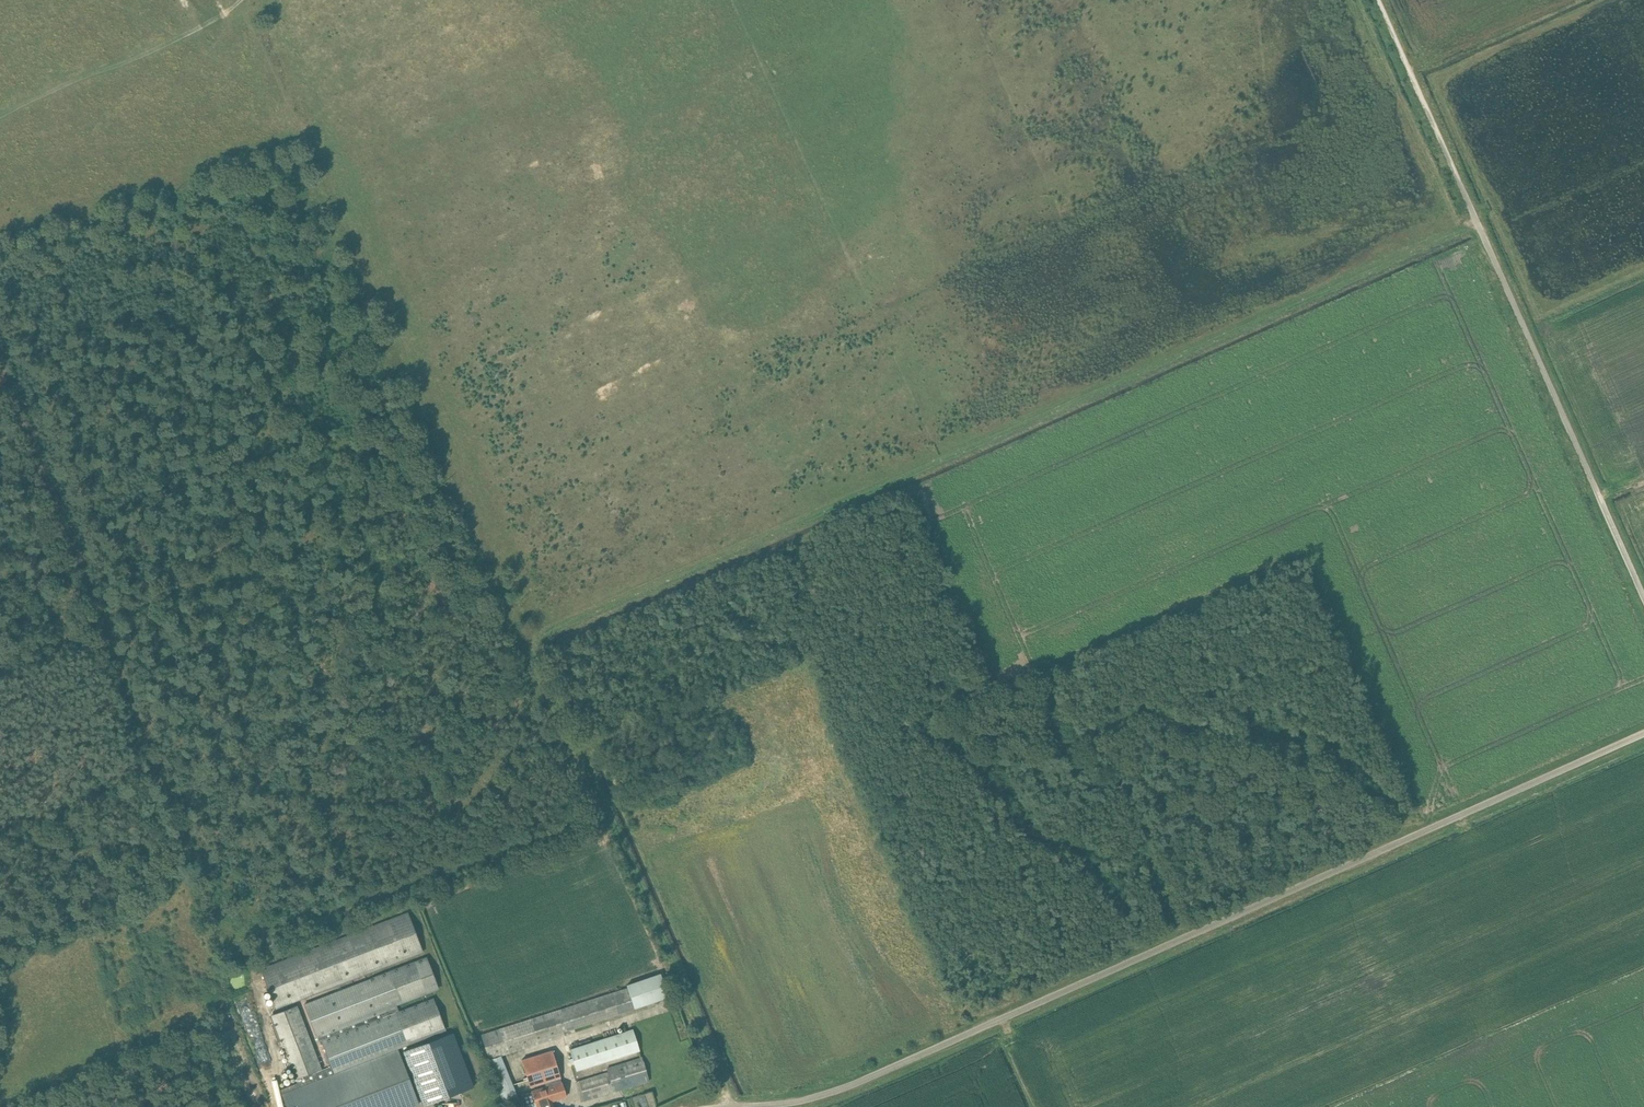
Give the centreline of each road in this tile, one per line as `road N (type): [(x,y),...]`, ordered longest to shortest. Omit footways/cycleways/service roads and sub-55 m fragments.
road 1 (unclassified): [(745,1106),(850,1086),(1643,733)]
road 2 (unclassified): [(1643,599),(1378,0)]

